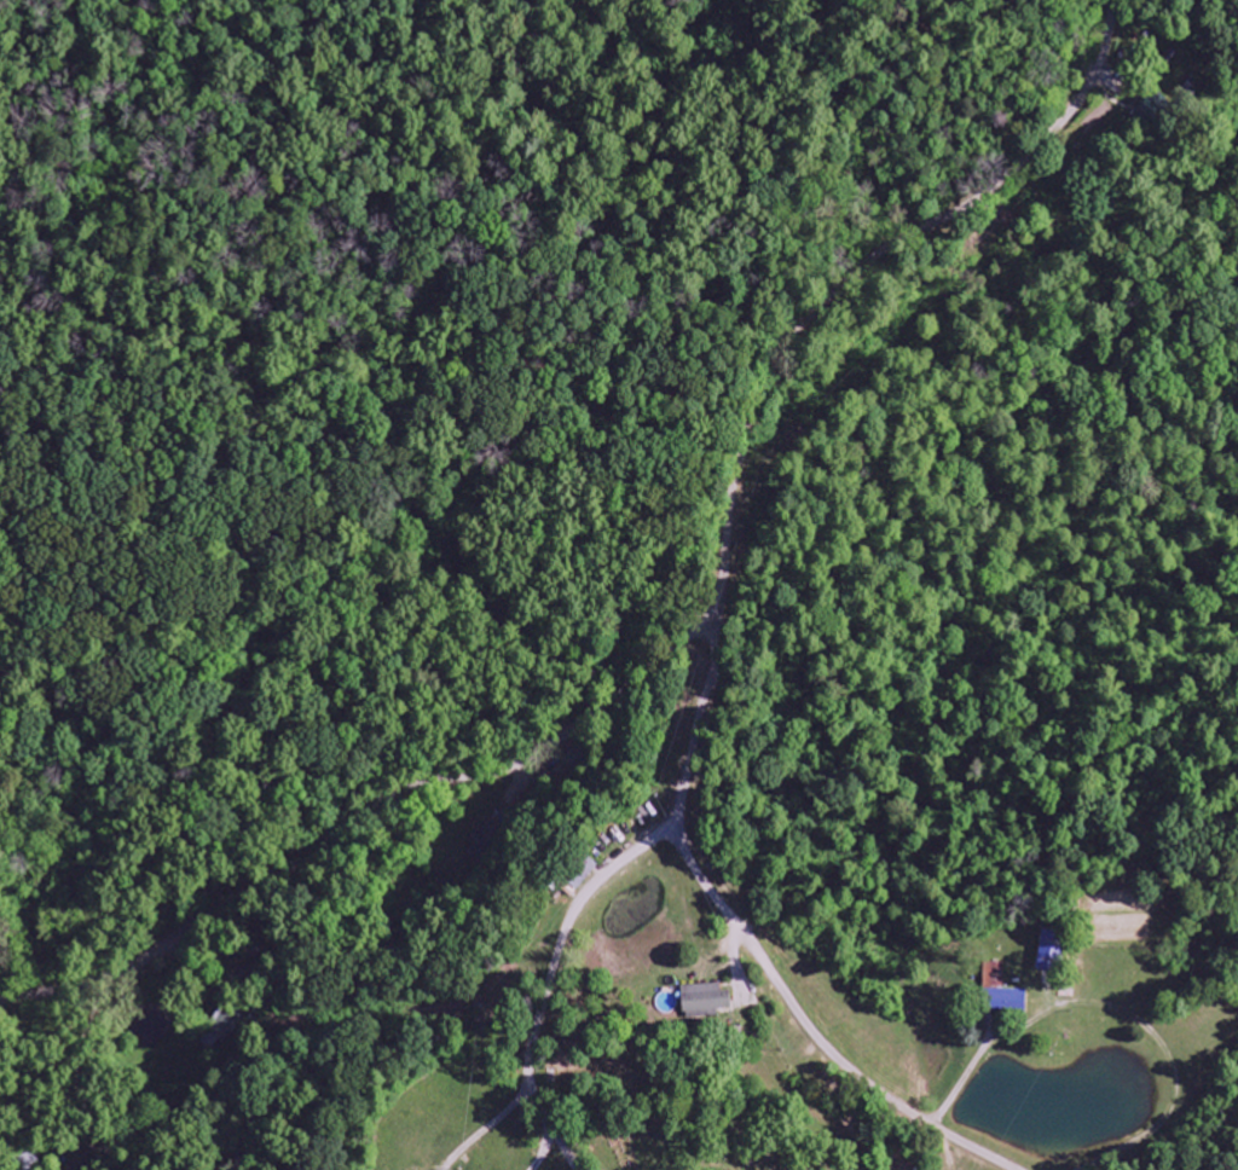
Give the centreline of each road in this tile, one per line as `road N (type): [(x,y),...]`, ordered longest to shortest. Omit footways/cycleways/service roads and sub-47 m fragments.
road 1 (residential): [(707,608),(539,748),(444,764),(383,784),(123,963),(86,980),(0,996)]
road 2 (residential): [(707,608),(724,577),(742,434),(773,371),(858,274),(994,186),(1032,151),(1077,104),(1106,46)]
road 3 (residential): [(1019,1169),(840,1061),(702,882),(681,810),(707,702),(707,608)]
road 4 (residential): [(580,1169),(532,1075),(533,1039),(561,942),(578,902),(601,877),(682,829)]

